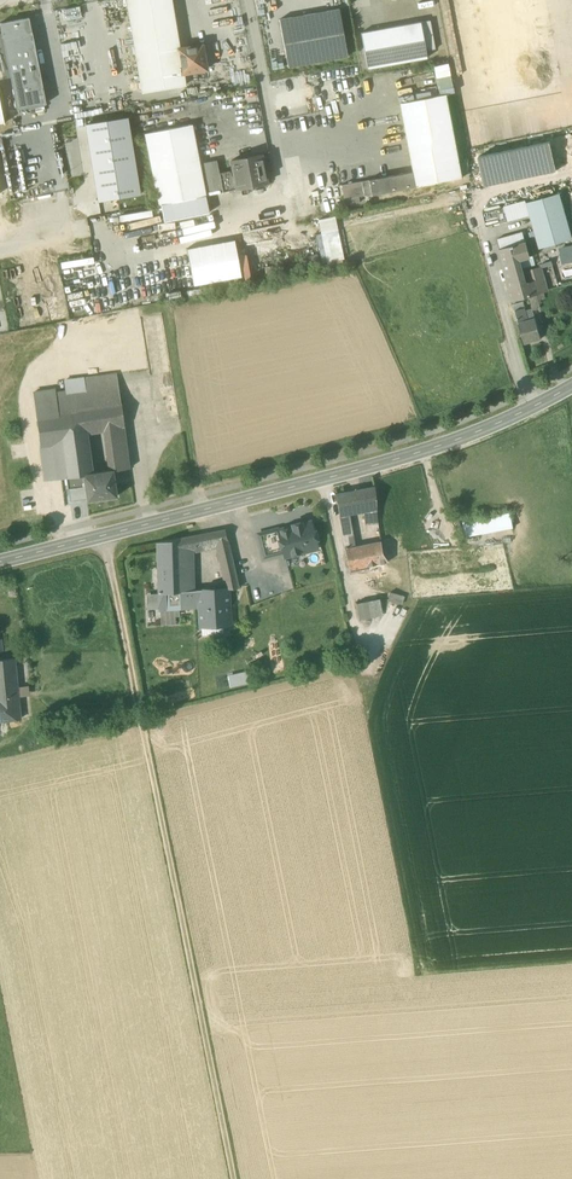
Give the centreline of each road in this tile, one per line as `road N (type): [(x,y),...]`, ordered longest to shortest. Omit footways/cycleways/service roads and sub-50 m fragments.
road 1 (track): [(103,536),(234,1178)]
road 2 (tertiary): [(0,562),(418,454),(571,386)]
road 3 (residential): [(247,0),(290,222)]

